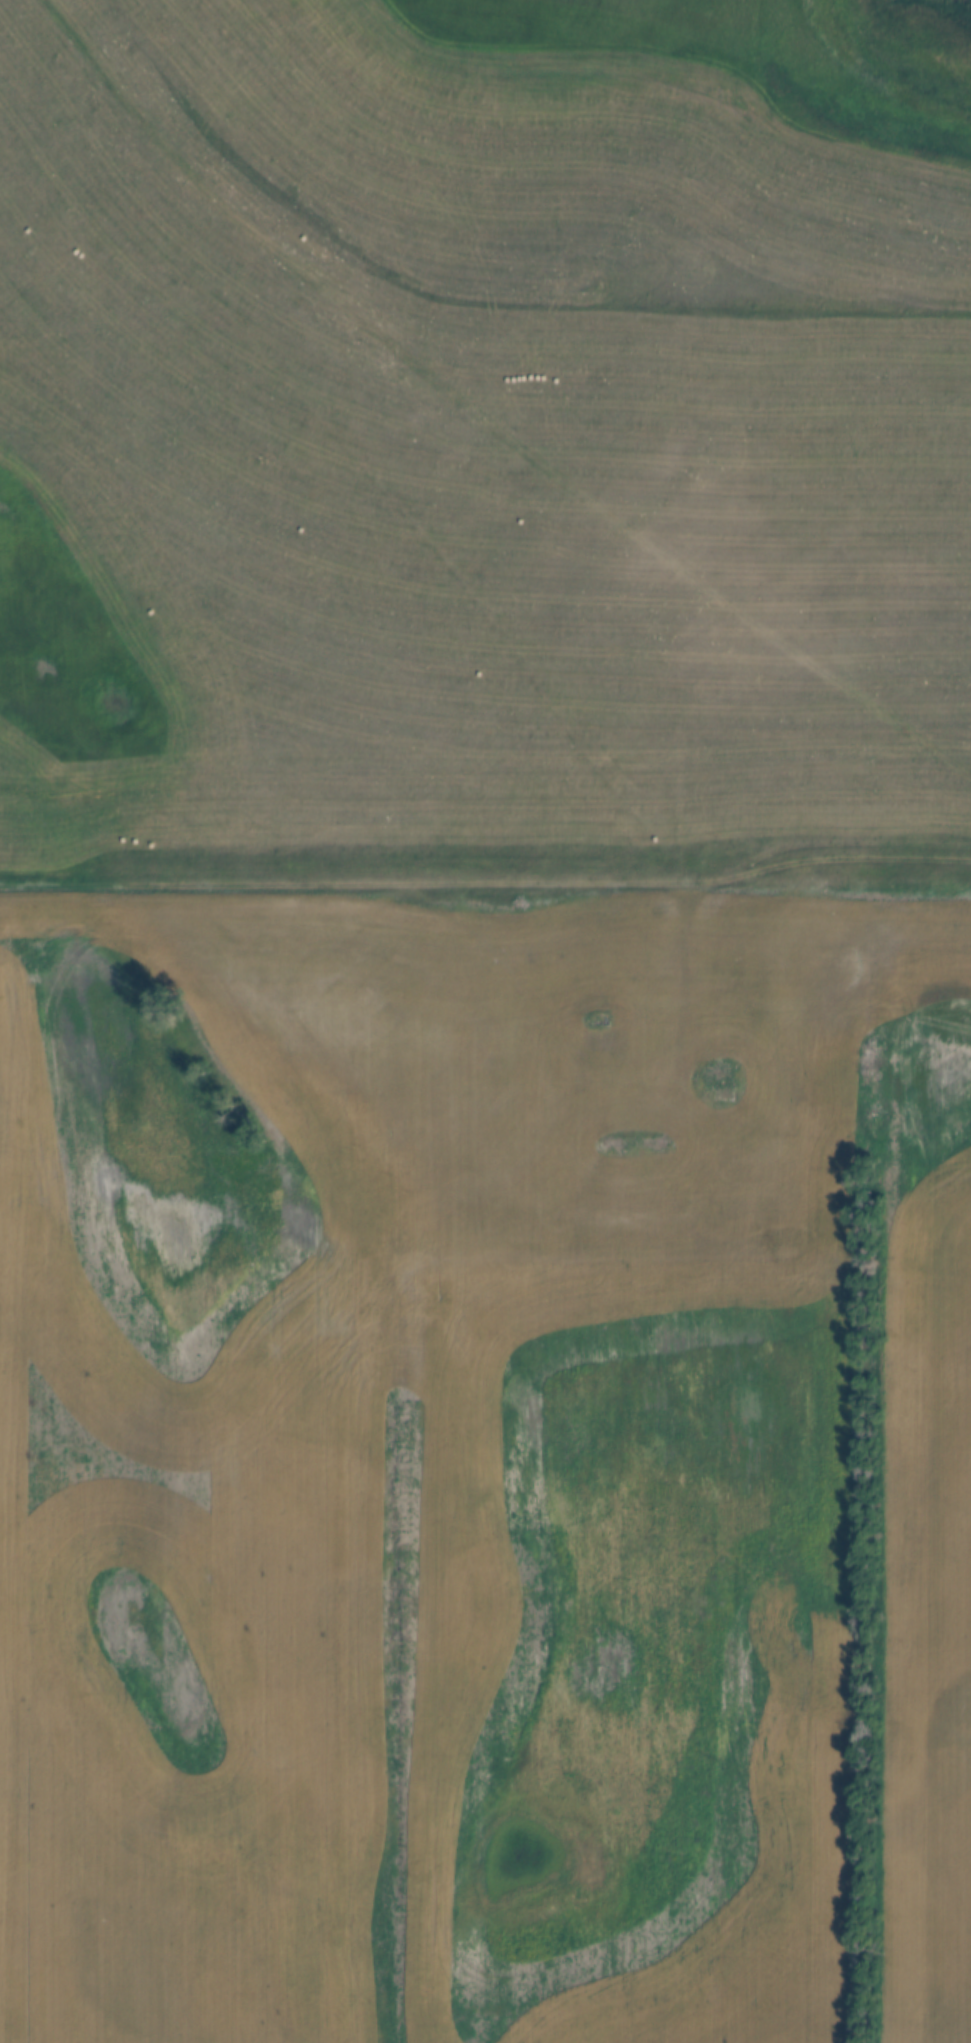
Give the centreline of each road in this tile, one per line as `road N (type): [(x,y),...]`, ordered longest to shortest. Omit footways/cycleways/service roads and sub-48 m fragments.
road 1 (track): [(0,870),(970,866)]

